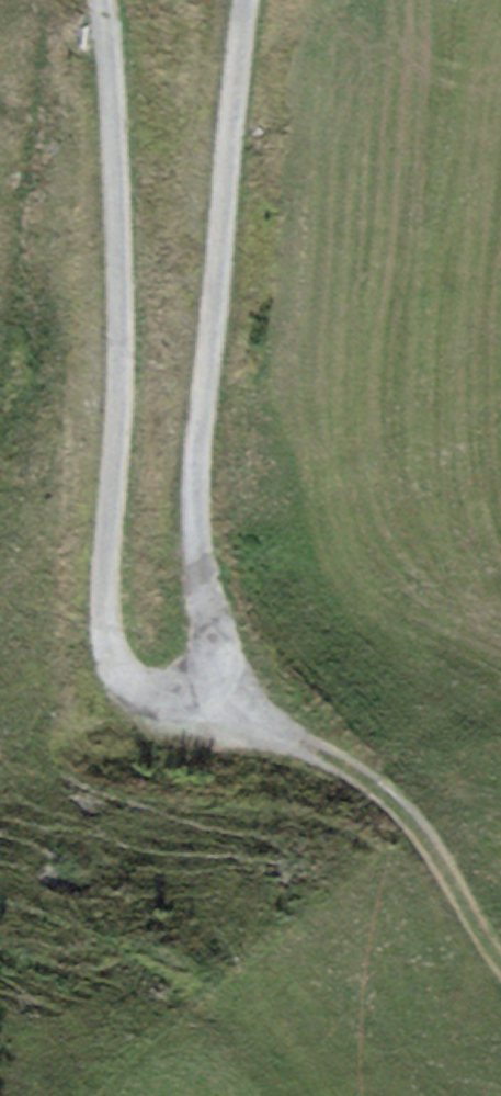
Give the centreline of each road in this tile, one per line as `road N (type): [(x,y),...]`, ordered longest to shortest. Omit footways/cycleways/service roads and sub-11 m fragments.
road 1 (unclassified): [(247,0),(190,543),(206,610),(207,672),(191,699),(166,702),(128,688),(108,654),(101,595),(120,213),(100,0)]
road 2 (track): [(207,672),(339,761),(420,835),(500,964)]

